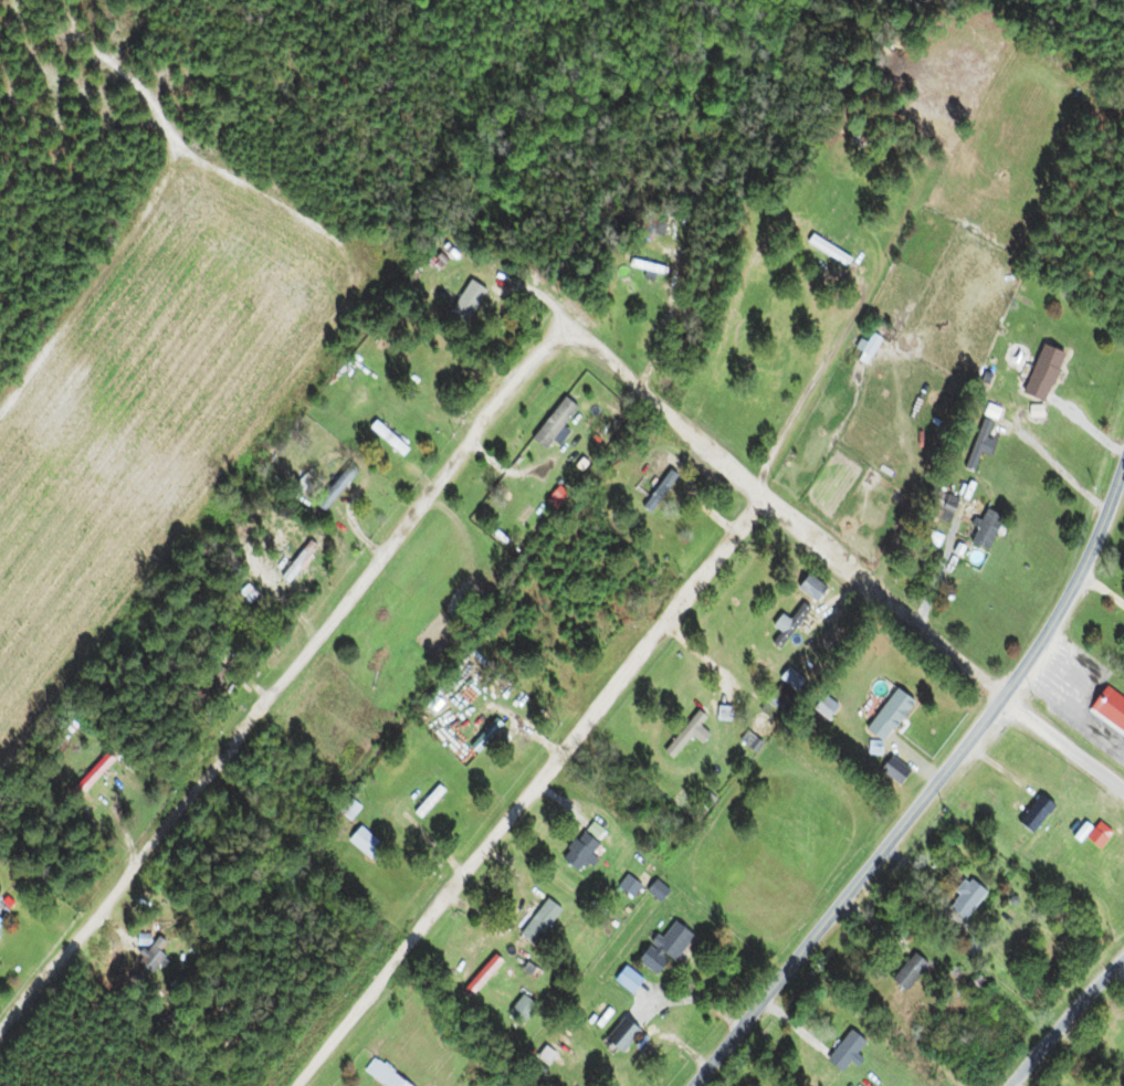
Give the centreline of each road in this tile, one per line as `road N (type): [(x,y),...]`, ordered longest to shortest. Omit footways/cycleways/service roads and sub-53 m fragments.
road 1 (residential): [(1005,697),(578,338),(547,340),(0,1041)]
road 2 (residential): [(693,1085),(1032,658),(1084,567),(1123,464)]
road 3 (residential): [(293,1085),(766,496)]
road 4 (residential): [(1011,1085),(1123,958)]
road 5 (residential): [(1123,797),(1005,697)]

